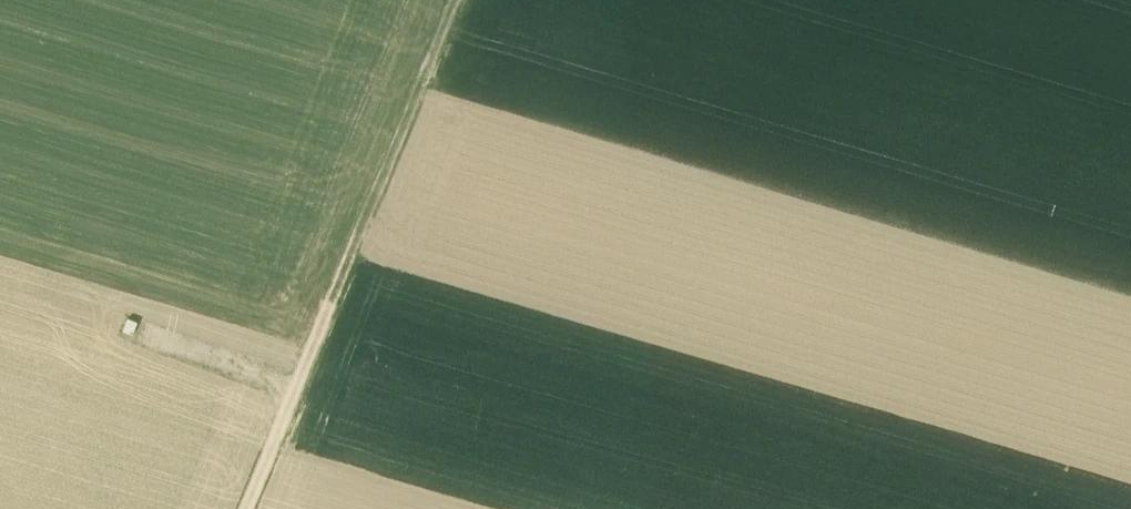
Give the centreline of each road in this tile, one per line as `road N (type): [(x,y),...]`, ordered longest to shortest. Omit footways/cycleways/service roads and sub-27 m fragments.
road 1 (track): [(249,508),(461,0)]

